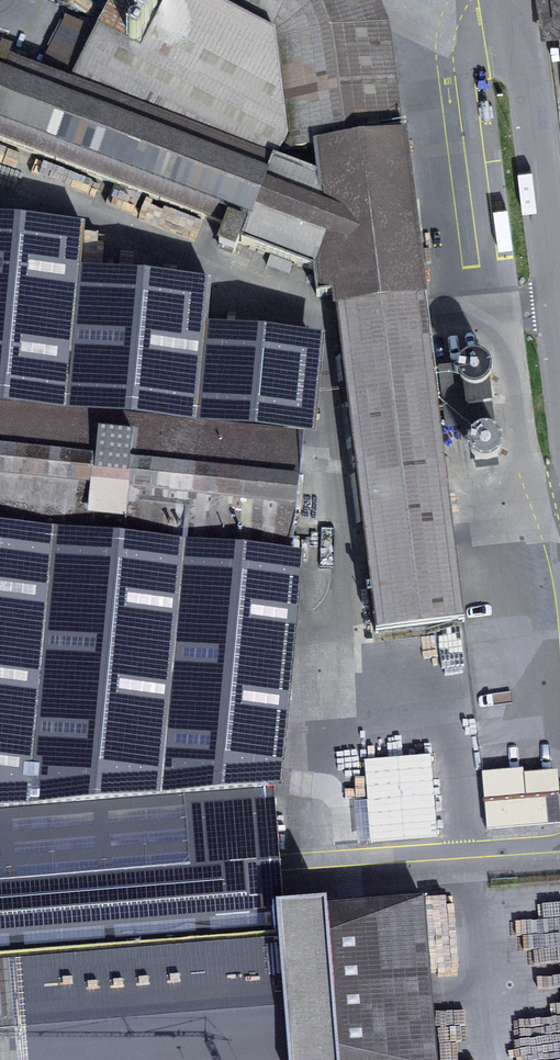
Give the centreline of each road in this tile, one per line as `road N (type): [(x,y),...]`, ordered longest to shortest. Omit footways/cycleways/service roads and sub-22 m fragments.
road 1 (residential): [(559,307),(517,0)]

